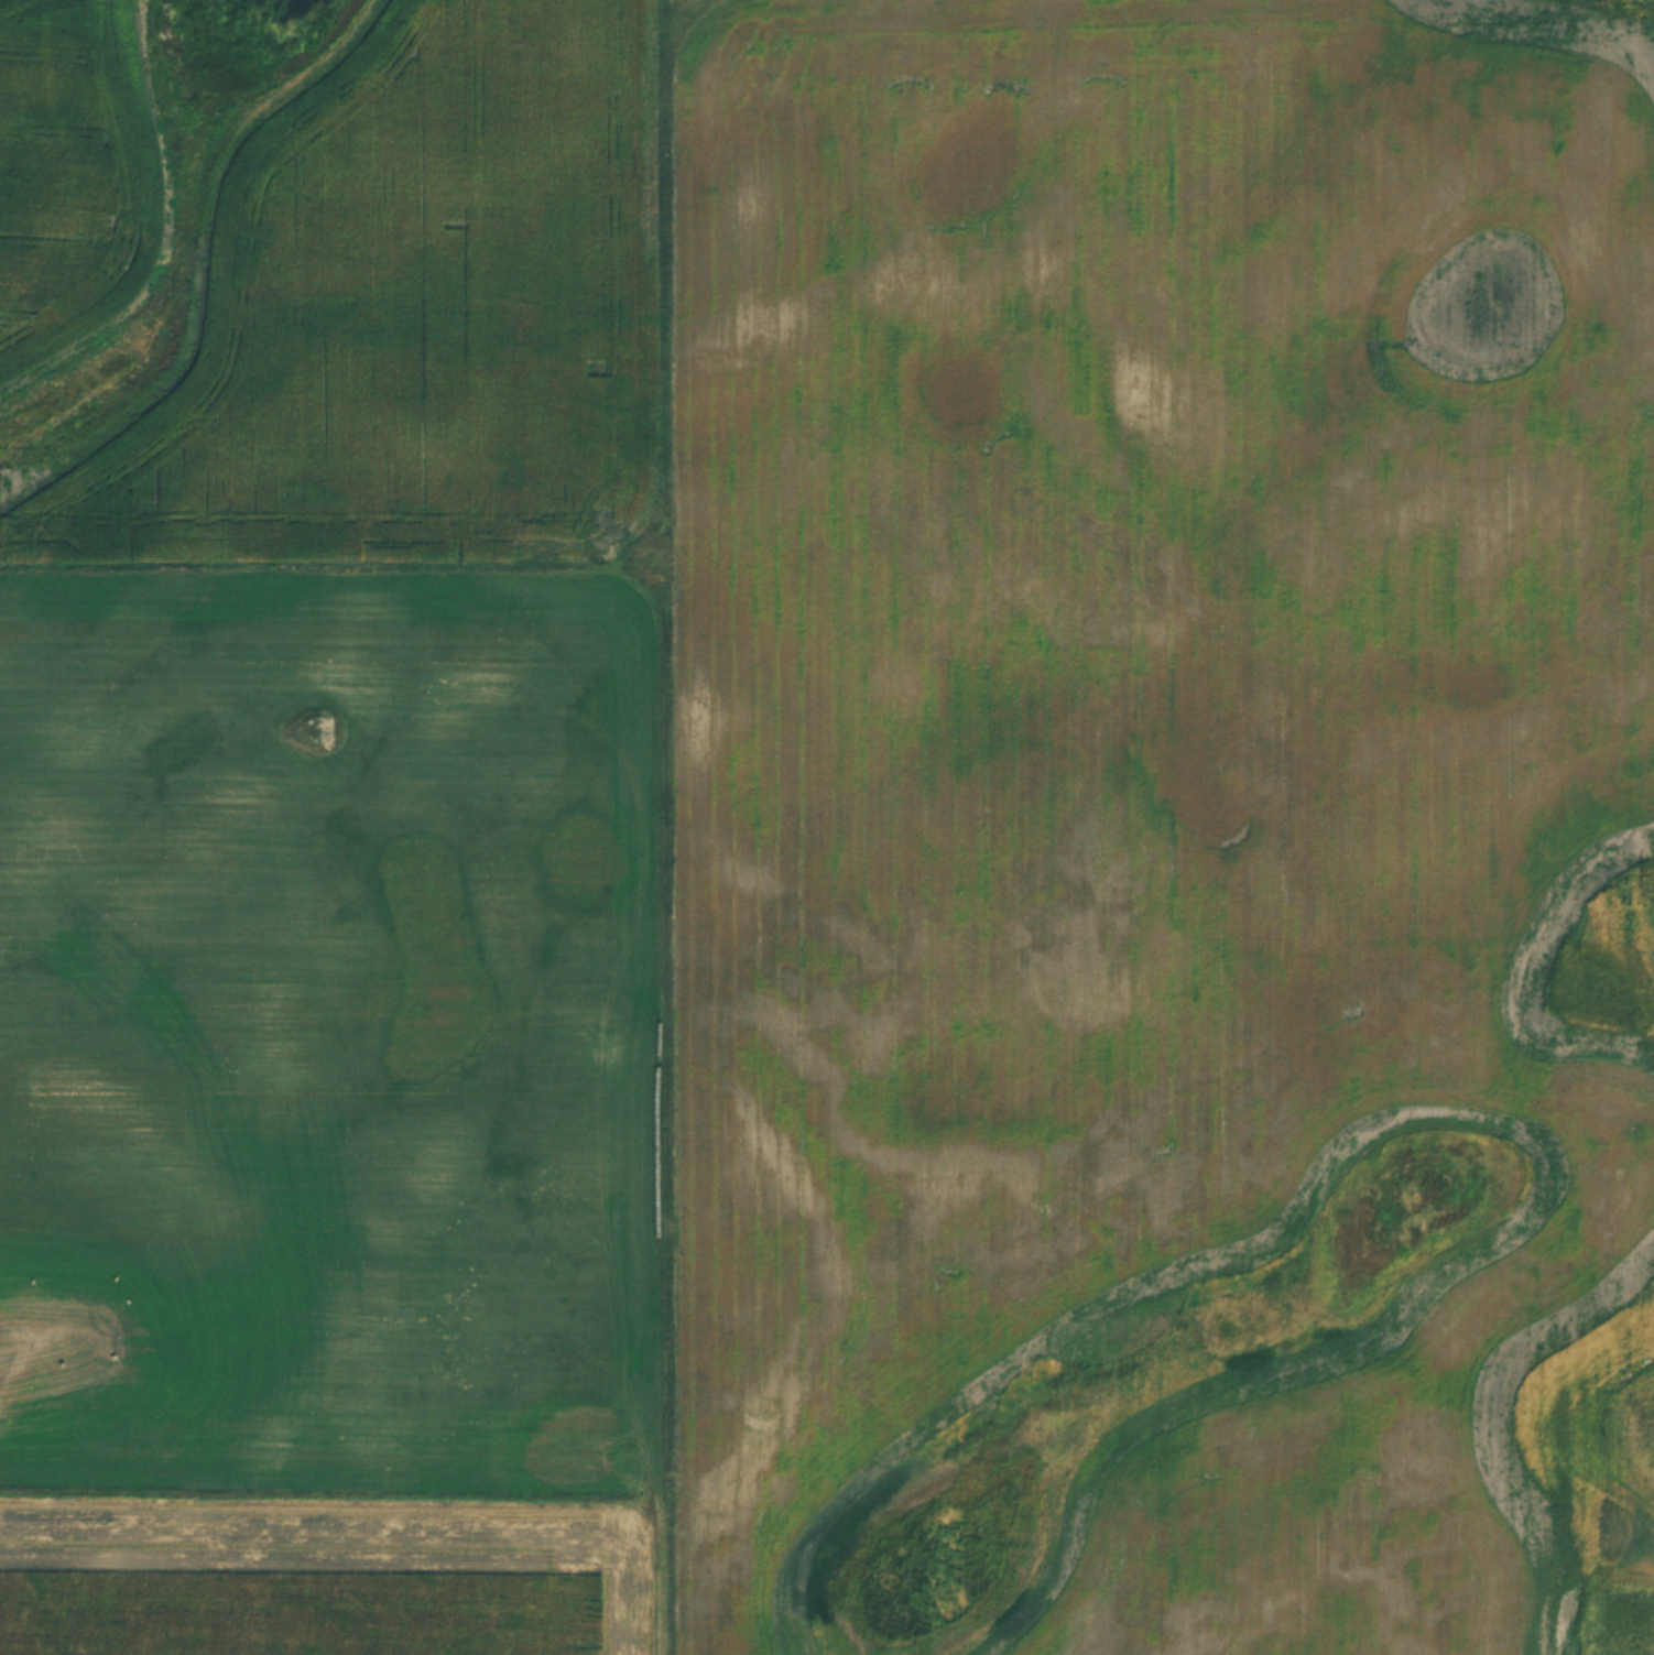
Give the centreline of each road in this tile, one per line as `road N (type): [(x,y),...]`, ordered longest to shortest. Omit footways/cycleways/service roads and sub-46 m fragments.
road 1 (residential): [(659,594),(665,1654)]

